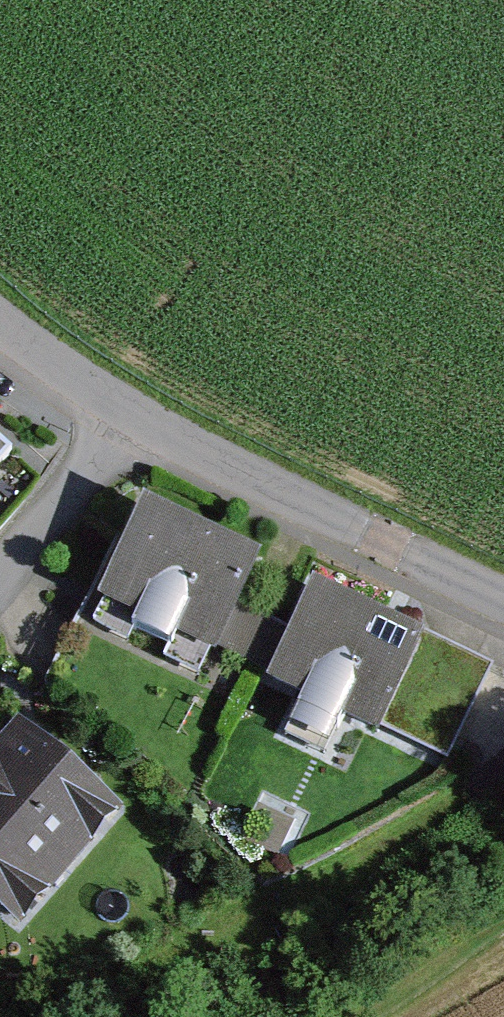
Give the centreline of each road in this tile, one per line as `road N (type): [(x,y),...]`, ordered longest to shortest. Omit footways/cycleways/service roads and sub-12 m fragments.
road 1 (track): [(77,1016),(145,957),(246,923),(463,788),(503,748)]
road 2 (residential): [(503,594),(123,414)]
road 3 (residential): [(0,583),(123,414)]
road 4 (residential): [(123,414),(0,326)]

